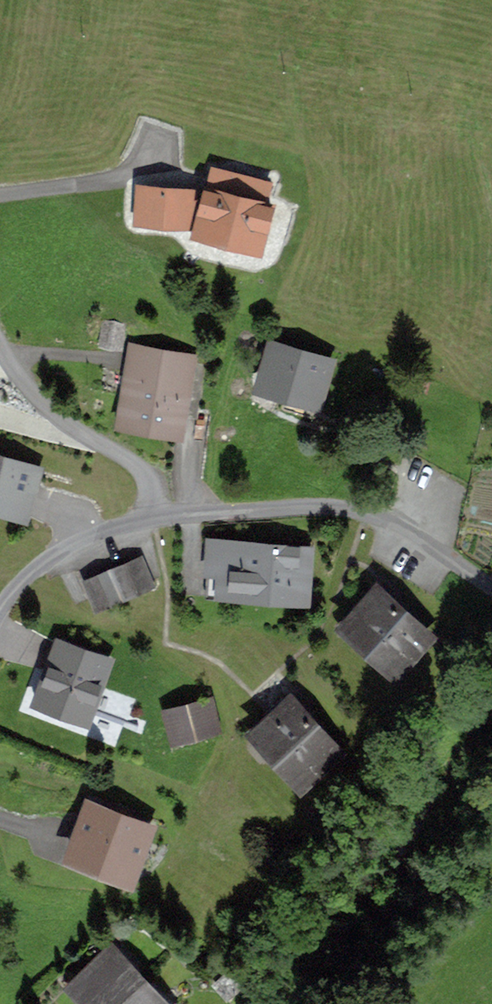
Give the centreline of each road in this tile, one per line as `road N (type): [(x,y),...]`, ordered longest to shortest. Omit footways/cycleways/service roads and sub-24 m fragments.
road 1 (residential): [(491,577),(364,511),(285,507),(156,517)]
road 2 (residential): [(0,343),(42,402),(142,468),(156,517)]
road 3 (residential): [(156,517),(65,547),(27,574),(0,606)]

